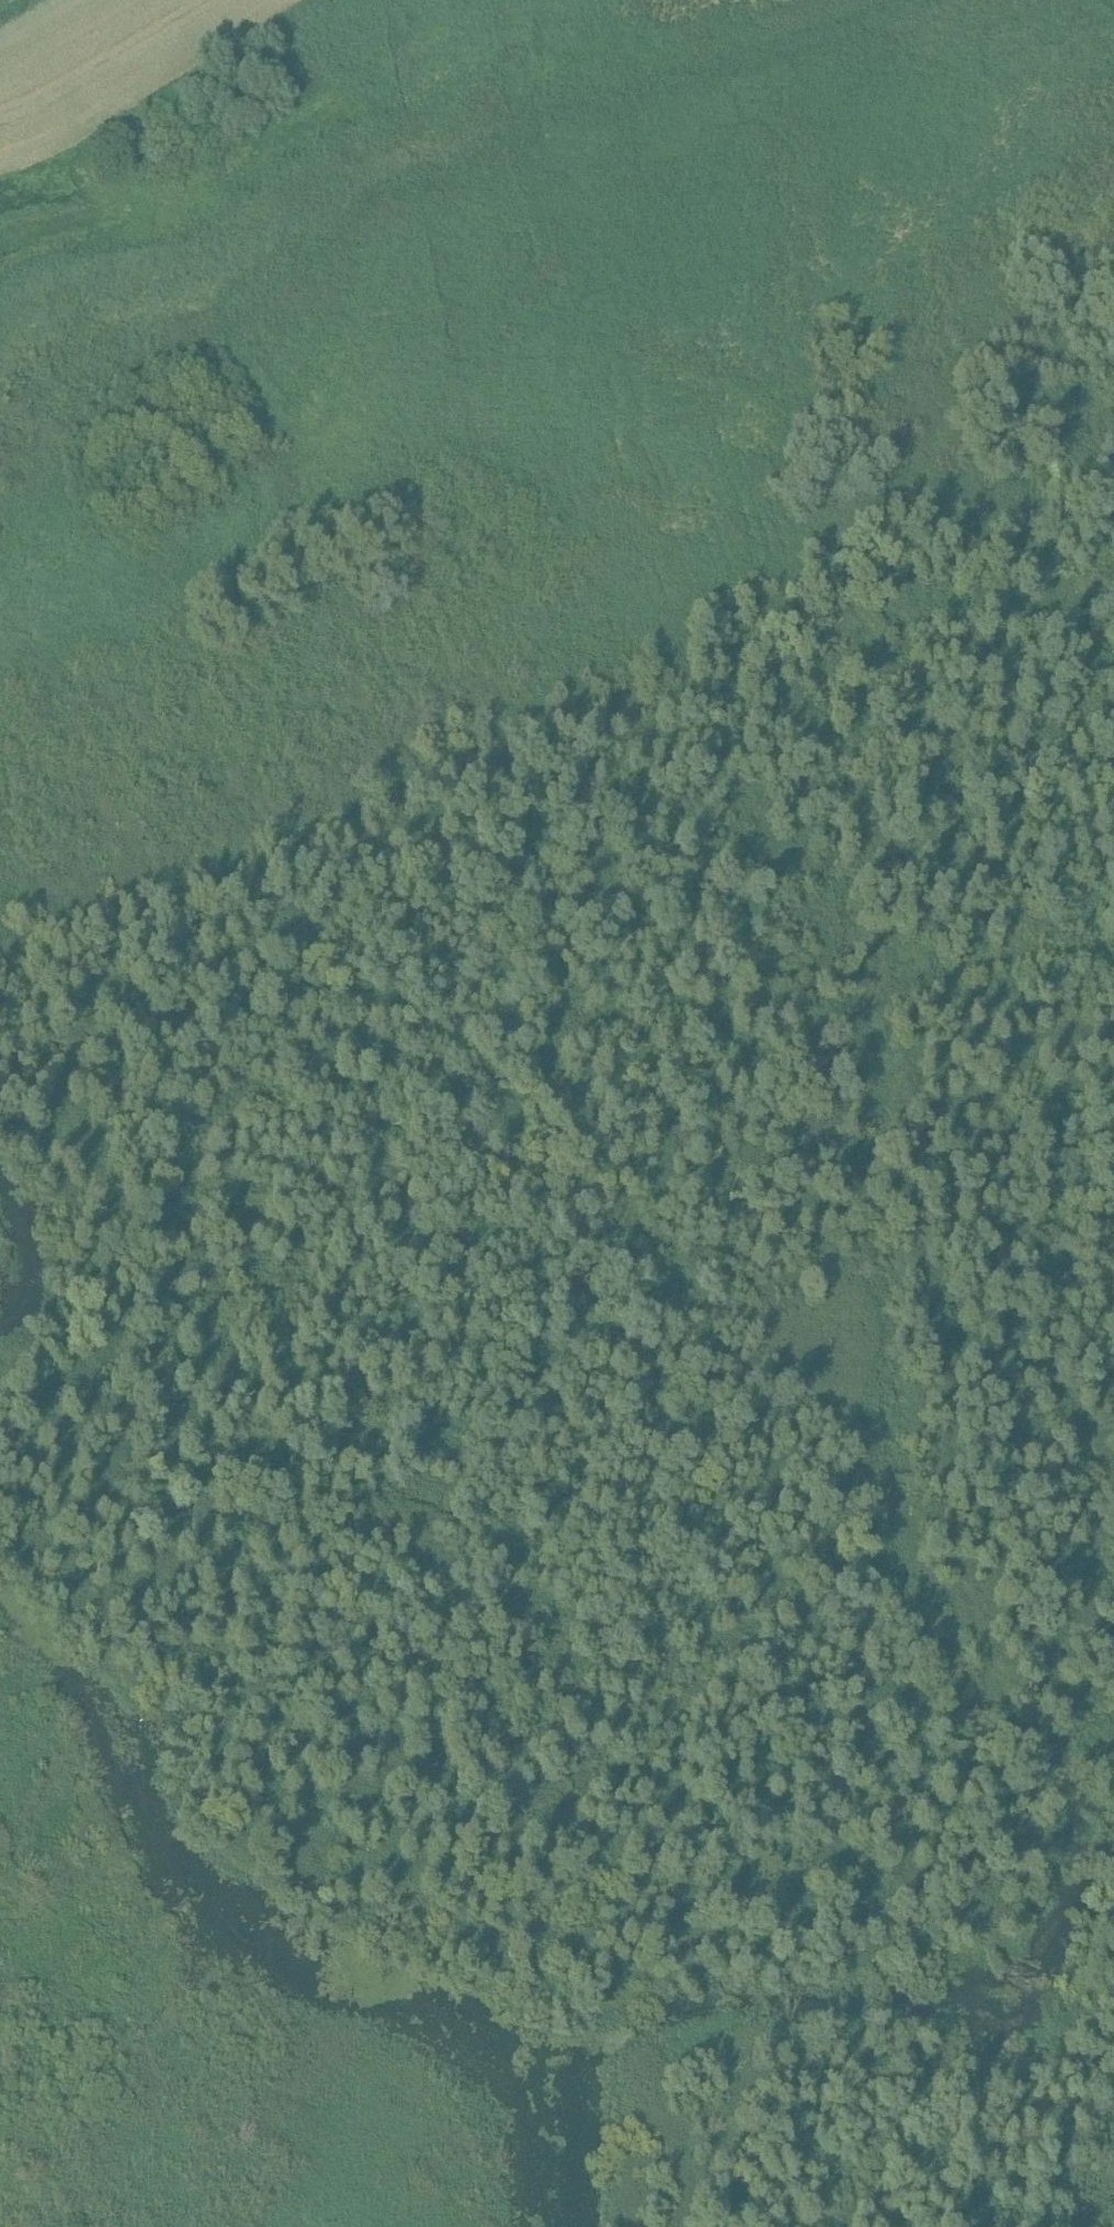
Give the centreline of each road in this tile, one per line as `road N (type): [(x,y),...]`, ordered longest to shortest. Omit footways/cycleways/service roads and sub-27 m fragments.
road 1 (track): [(0,58),(106,0)]

